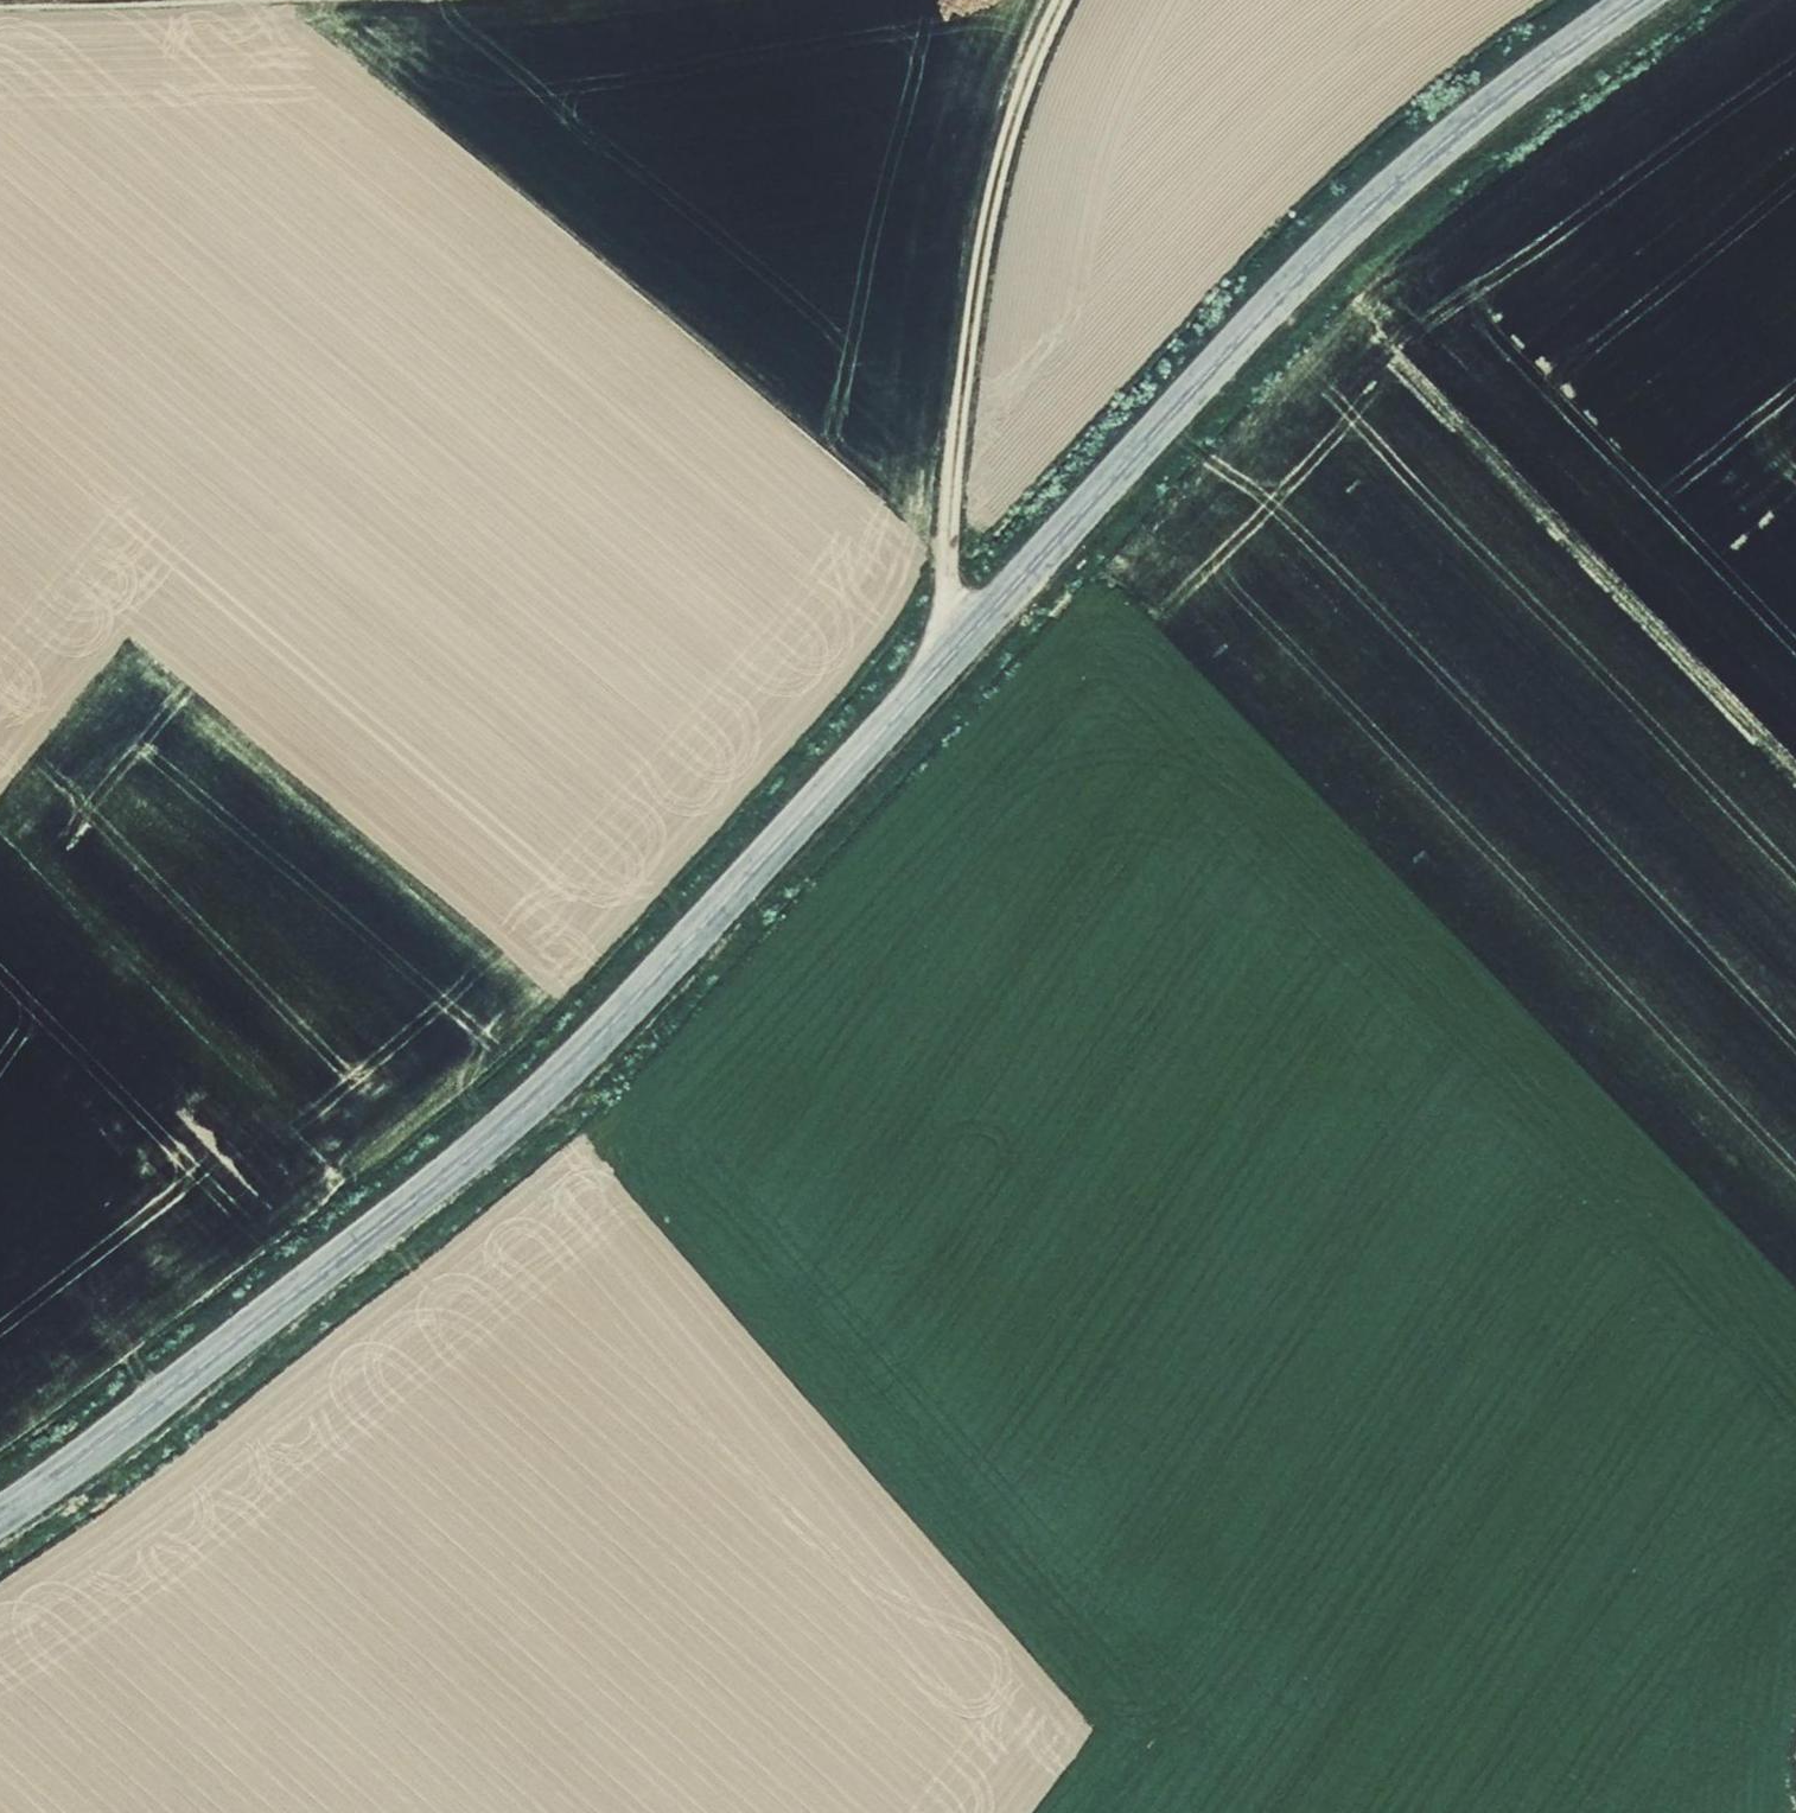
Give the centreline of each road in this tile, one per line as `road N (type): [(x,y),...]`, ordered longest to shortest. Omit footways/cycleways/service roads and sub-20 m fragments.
road 1 (tertiary): [(0,1515),(525,1108),(1350,223),(1468,121),(1633,0)]
road 2 (track): [(1065,0),(983,221),(935,671)]

